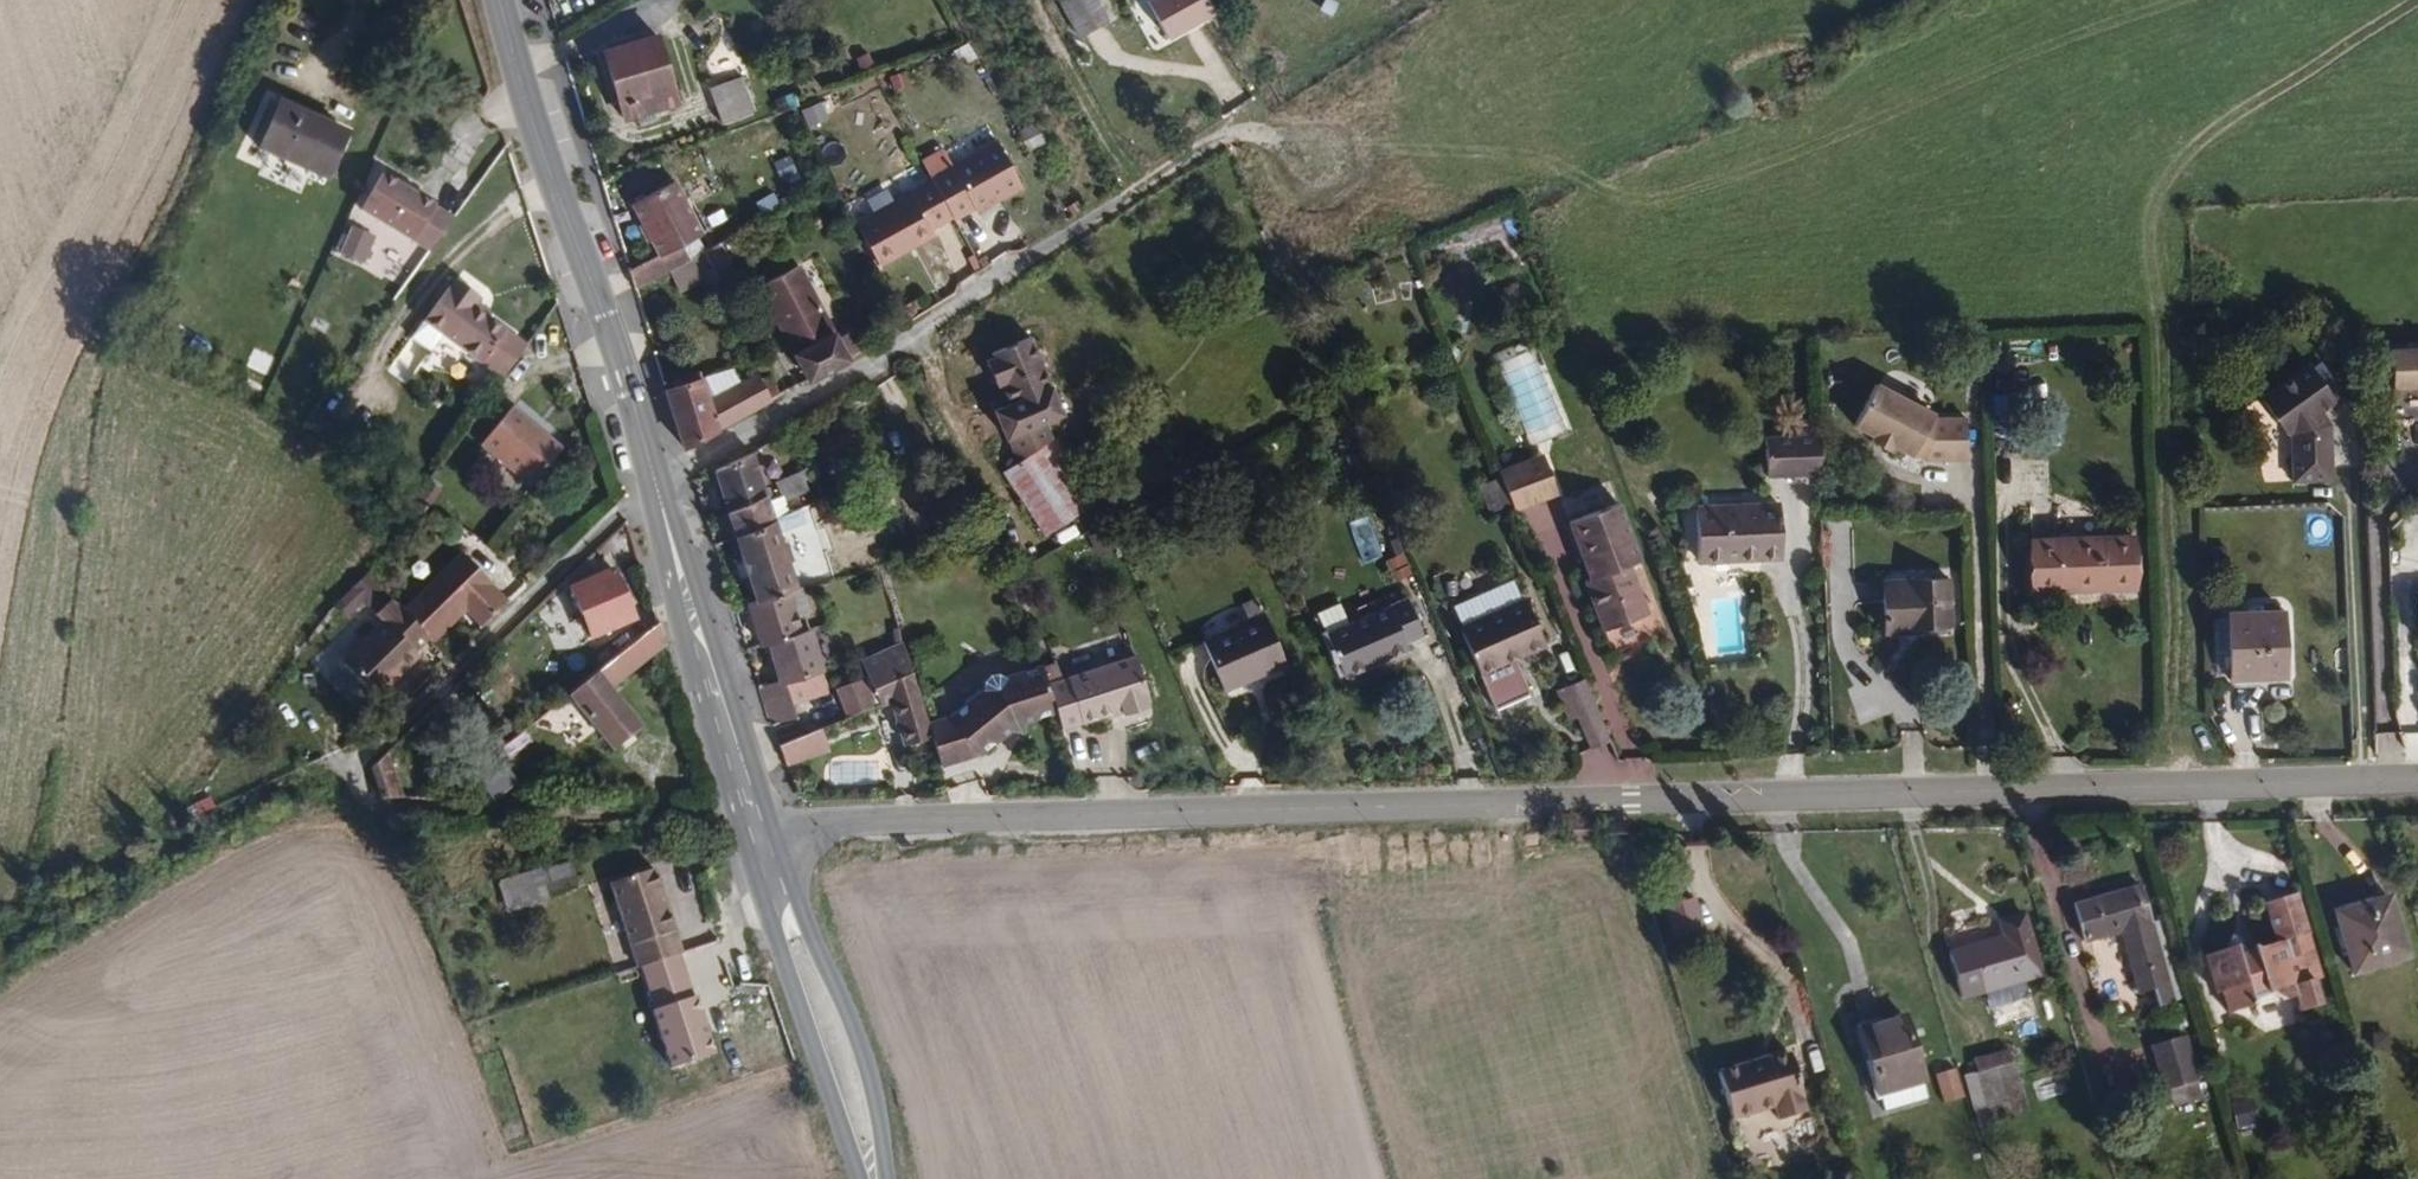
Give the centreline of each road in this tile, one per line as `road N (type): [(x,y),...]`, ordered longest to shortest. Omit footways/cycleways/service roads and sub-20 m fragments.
road 1 (unclassified): [(765,829),(2417,775)]
road 2 (secondary): [(504,0),(548,169),(608,315),(765,829)]
road 3 (track): [(660,484),(365,759)]
road 4 (secondary): [(765,829),(875,1178)]
road 5 (track): [(548,169),(431,283),(374,394),(371,451)]

